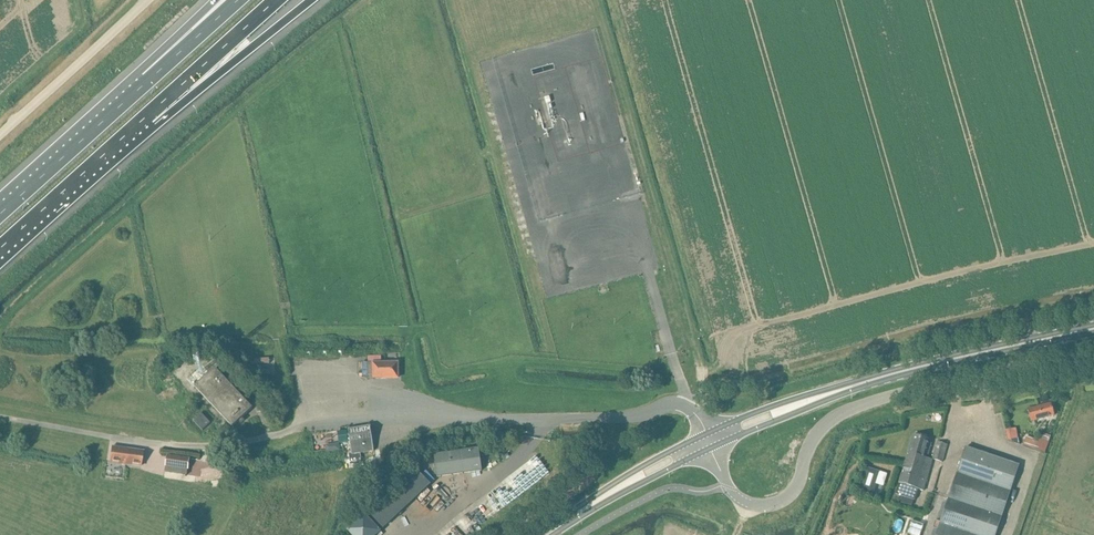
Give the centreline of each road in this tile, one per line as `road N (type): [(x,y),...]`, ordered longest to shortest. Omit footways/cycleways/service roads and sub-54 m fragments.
road 1 (residential): [(0,417),(192,446),(291,432),(310,414),(335,410),(363,420),(629,418),(675,403),(688,406),(708,442)]
road 2 (residential): [(1035,362),(842,412),(812,440),(790,493),(771,505),(746,505),(727,484)]
road 3 (secondary): [(708,442),(854,386),(1031,342)]
road 4 (motorway): [(145,117),(311,0)]
road 5 (unclassified): [(0,136),(147,0)]
road 6 (motorway): [(148,81),(0,214)]
road 7 (motorway): [(0,249),(145,117)]
road 8 (secondary): [(547,534),(708,442)]
road 9 (motorway): [(145,117),(276,0)]
road 10 (track): [(0,99),(84,23),(79,0)]
road 11 (motorway): [(238,0),(148,81)]

